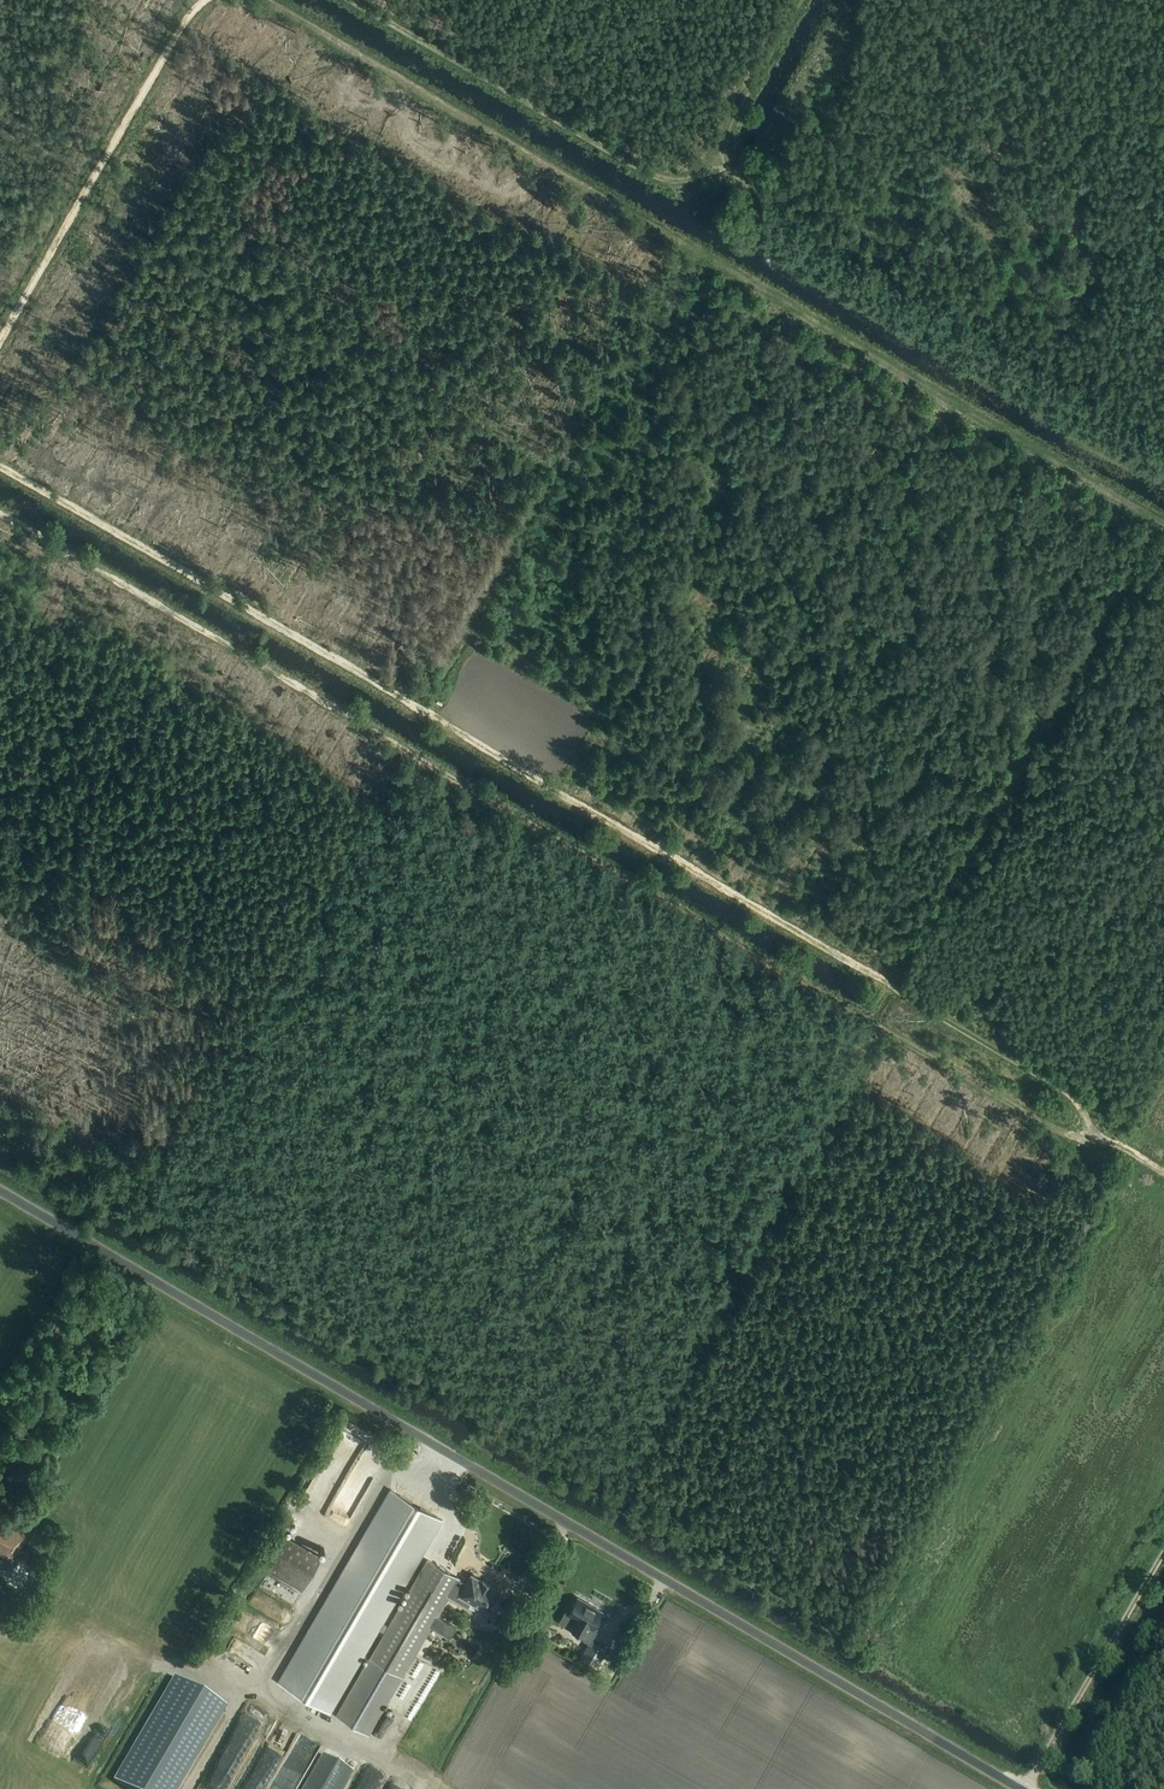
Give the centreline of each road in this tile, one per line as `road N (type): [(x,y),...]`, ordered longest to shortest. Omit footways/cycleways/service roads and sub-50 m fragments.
road 1 (track): [(1163,1173),(1106,1139),(1056,1087),(0,464)]
road 2 (track): [(1106,1139),(1052,1129),(0,514)]
road 3 (unclassified): [(1018,1788),(0,1191)]
road 4 (track): [(268,0),(1163,524)]
road 5 (track): [(1163,472),(773,244),(737,174),(660,179),(345,0)]
road 6 (track): [(201,0),(0,339)]
road 7 (track): [(1025,1788),(1163,1552)]
road 8 (track): [(109,1254),(0,1436)]
road 9 (track): [(727,170),(731,123),(803,0)]

